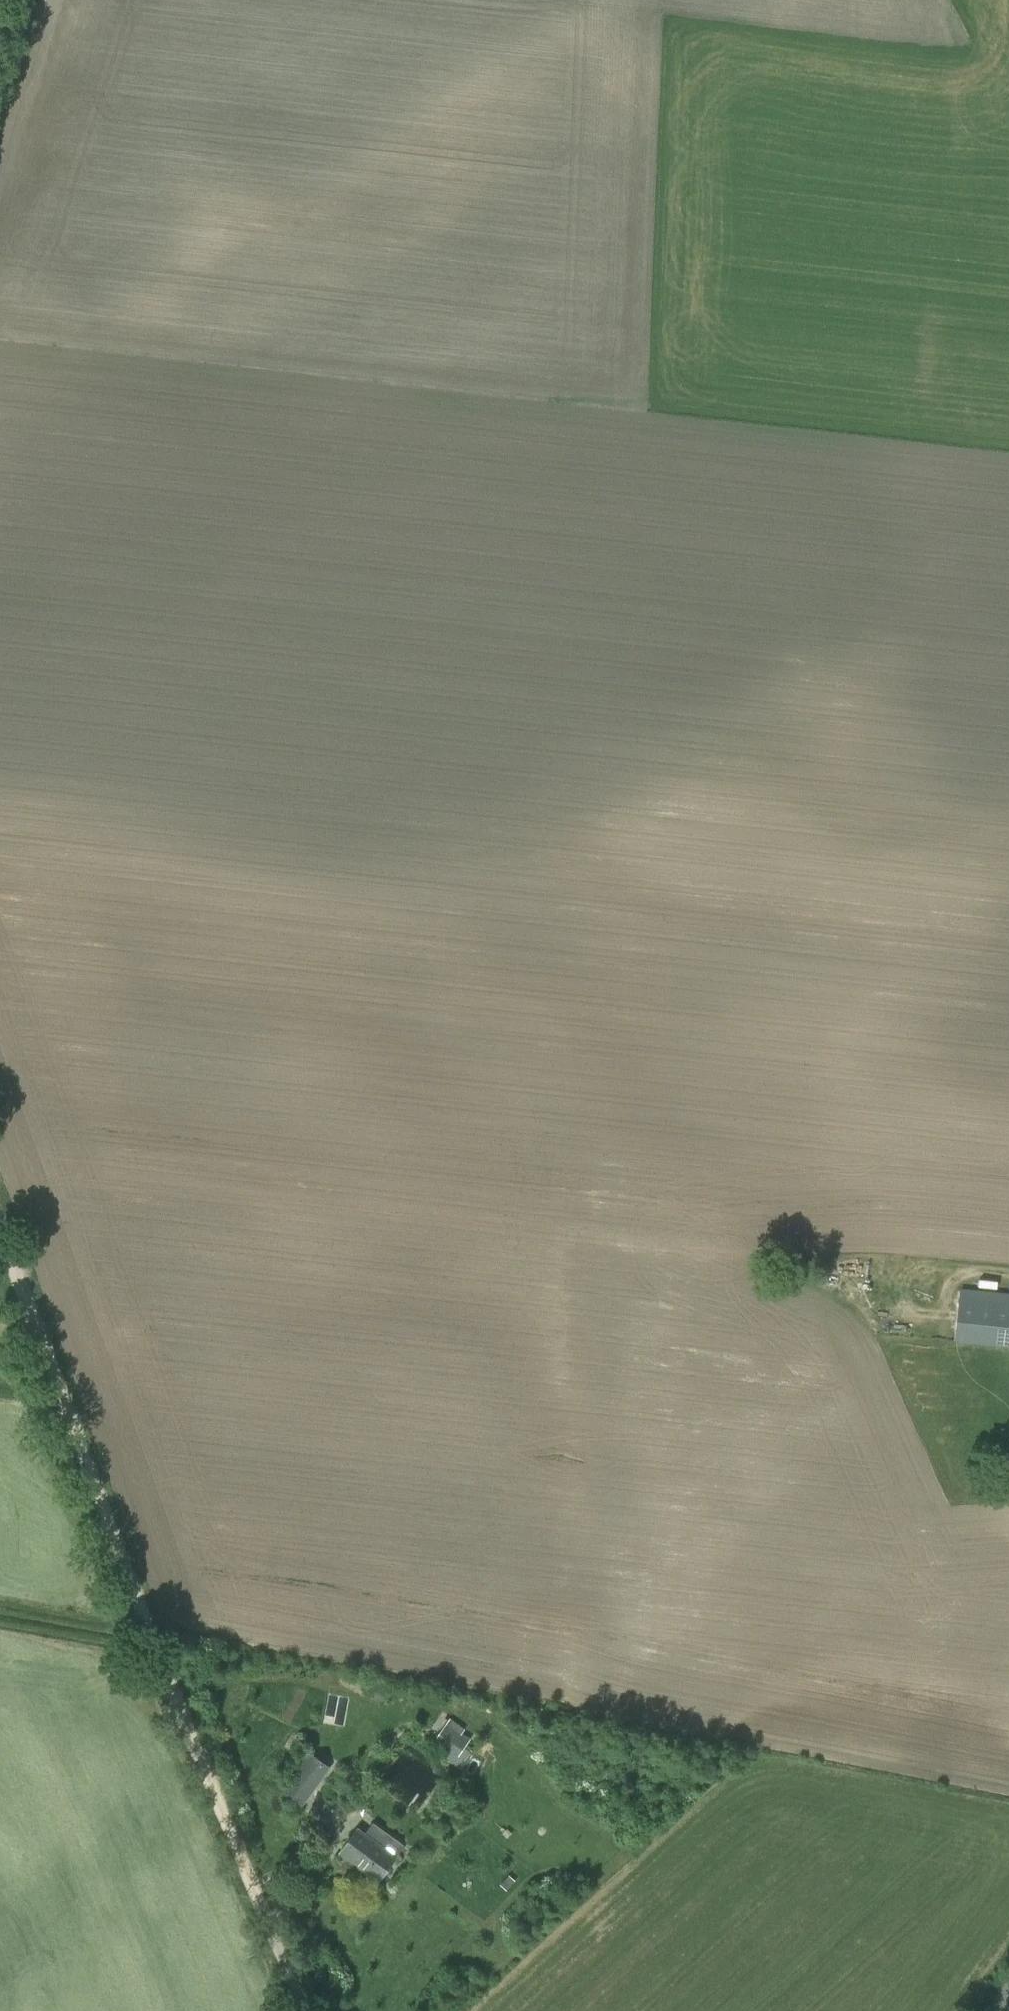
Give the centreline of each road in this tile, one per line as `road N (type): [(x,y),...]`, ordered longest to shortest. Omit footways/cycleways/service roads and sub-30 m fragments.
road 1 (track): [(0,1240),(260,1905)]

